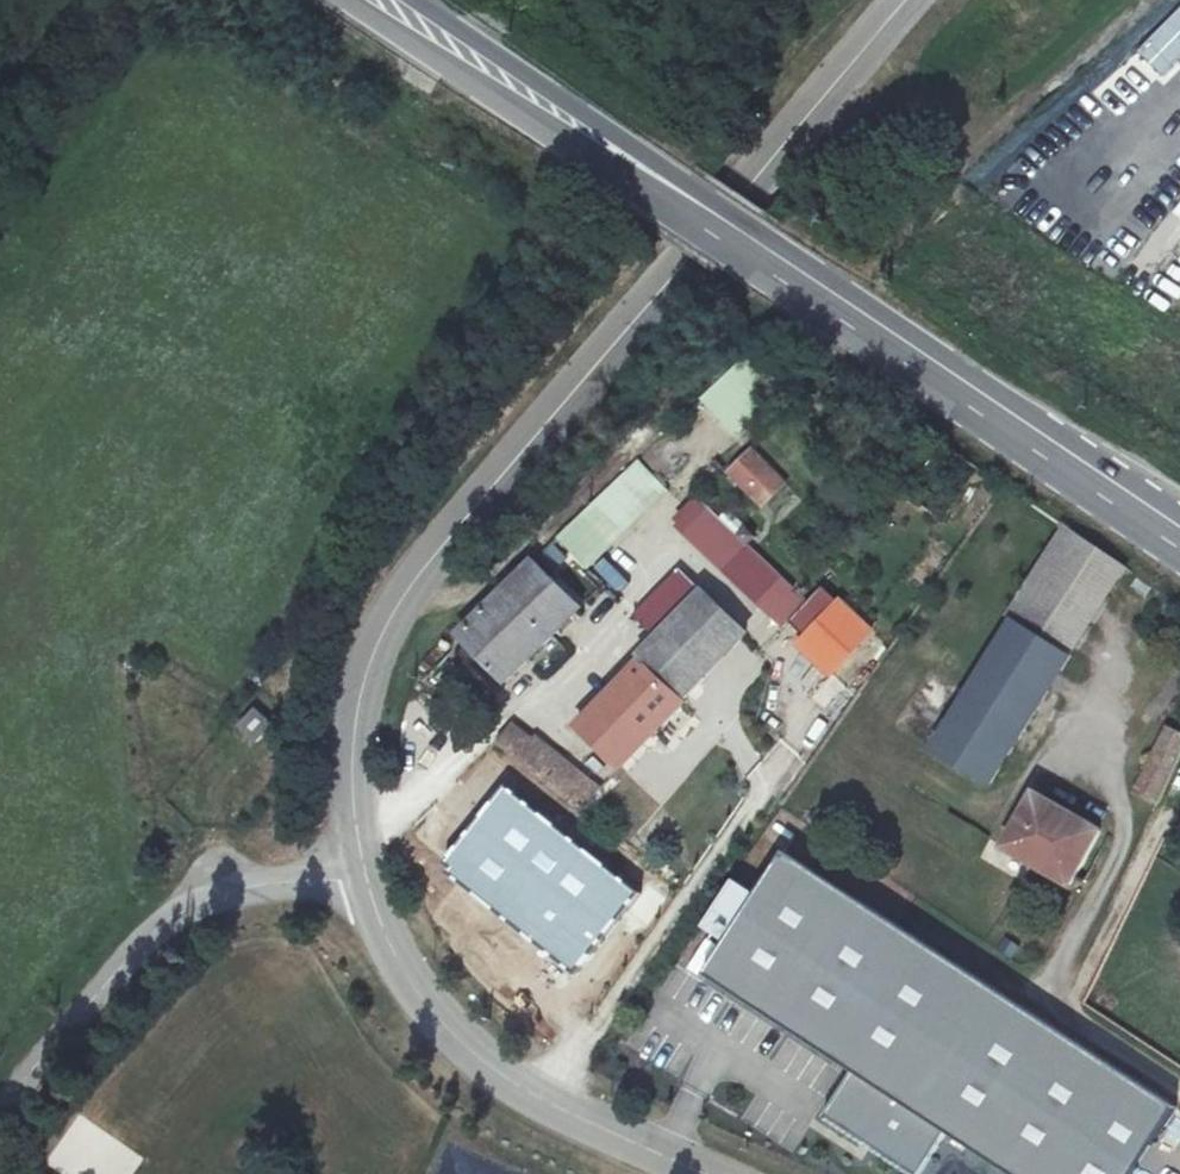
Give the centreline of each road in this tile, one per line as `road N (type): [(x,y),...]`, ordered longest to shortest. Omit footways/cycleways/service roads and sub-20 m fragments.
road 1 (unclassified): [(904,0),(383,614),(353,738),(368,875)]
road 2 (primary): [(1179,542),(385,0)]
road 3 (unclassified): [(0,1115),(173,921),(250,890),(368,875)]
road 4 (unclassified): [(368,875),(427,1004),(544,1106),(693,1173)]
road 5 (unclassified): [(1128,830),(1048,990),(1179,1085)]

